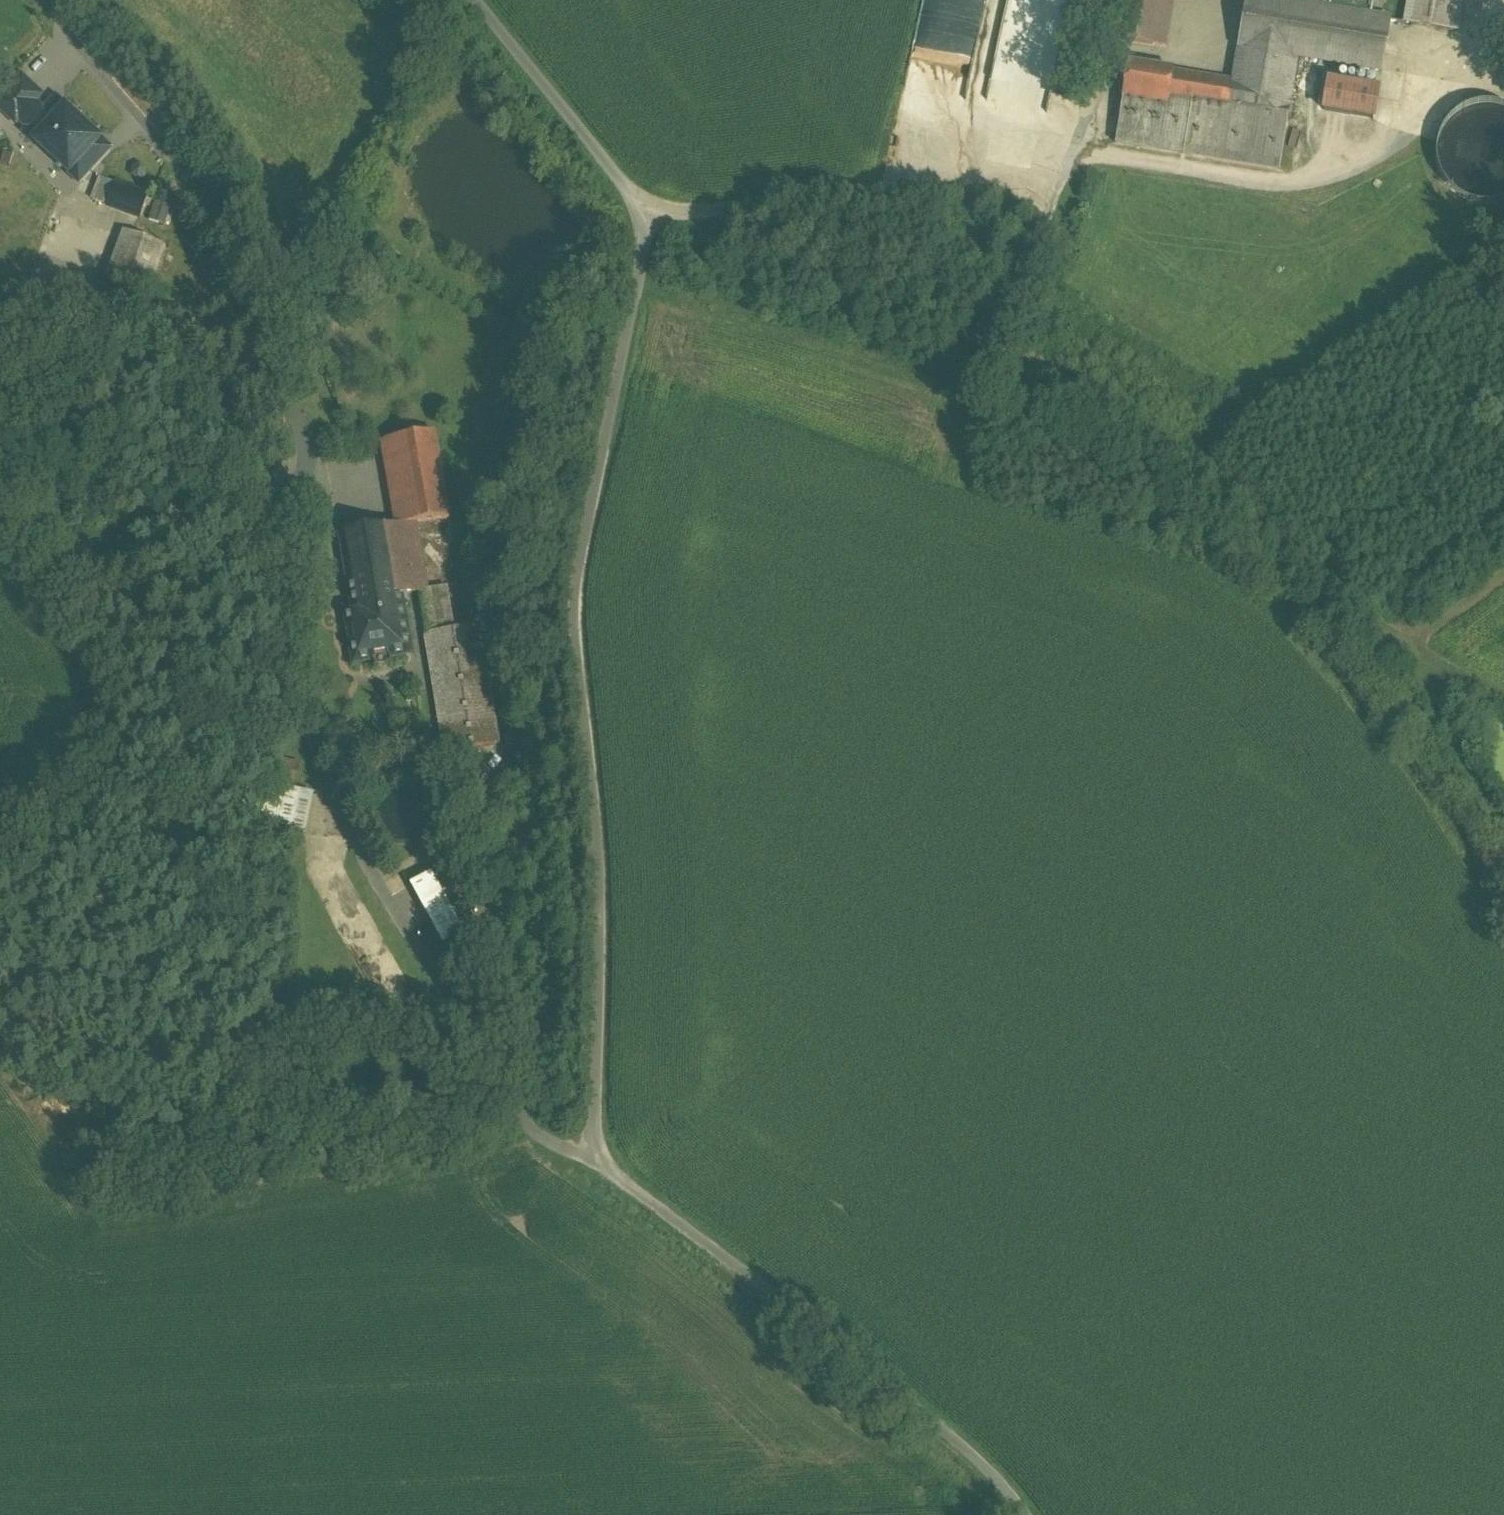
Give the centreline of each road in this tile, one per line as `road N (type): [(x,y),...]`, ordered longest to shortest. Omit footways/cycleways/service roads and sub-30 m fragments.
road 1 (residential): [(1019,1514),(951,1427),(590,1156),(599,855),(574,581),(647,225),(483,0)]
road 2 (track): [(647,225),(893,193),(1002,161),(1021,104)]

